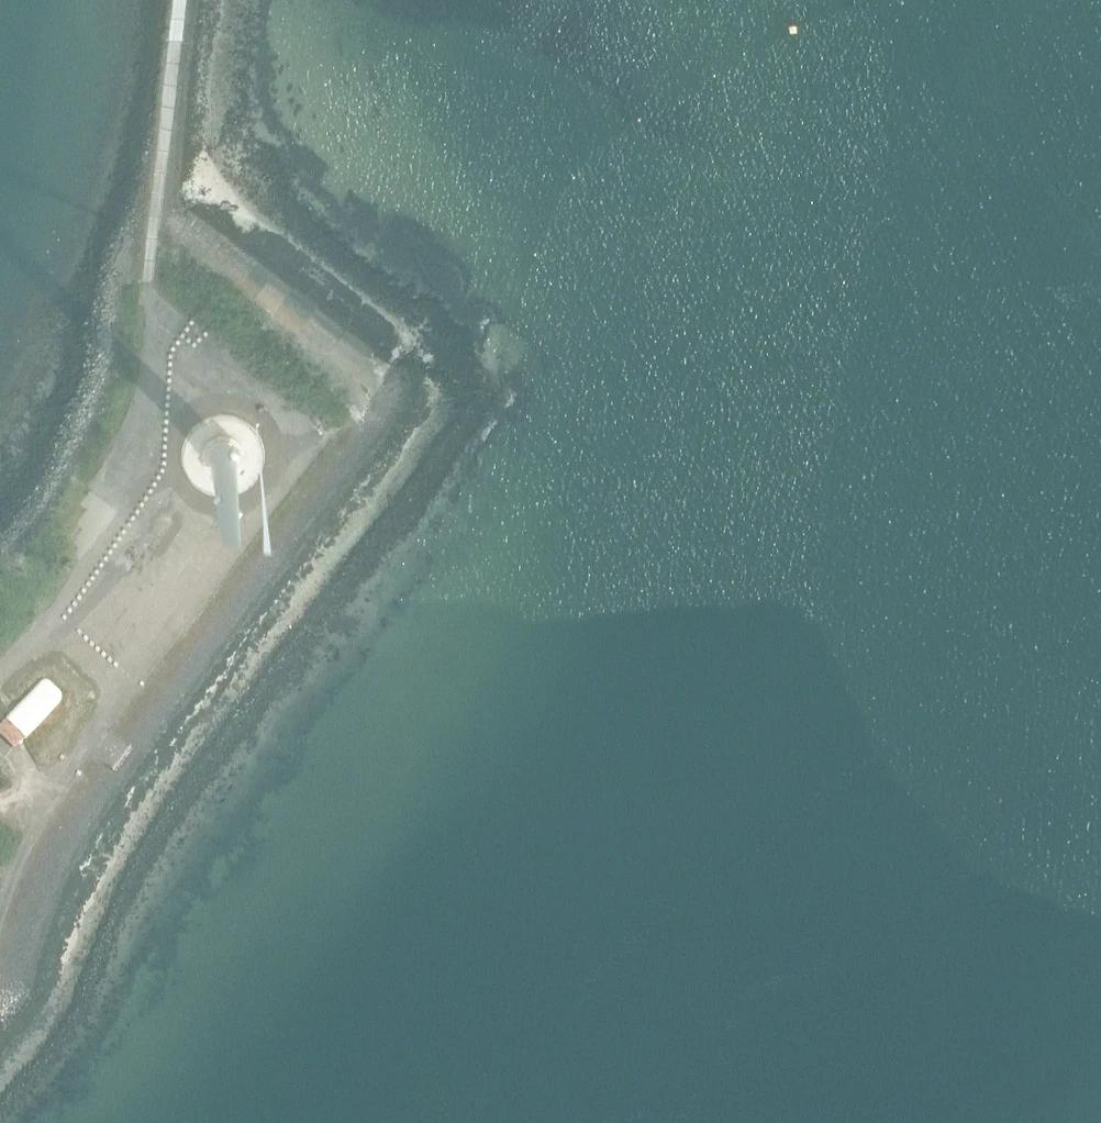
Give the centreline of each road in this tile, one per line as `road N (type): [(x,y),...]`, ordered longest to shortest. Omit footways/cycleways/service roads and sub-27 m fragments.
road 1 (track): [(0,672),(138,486),(147,437),(147,271),(176,0)]
road 2 (track): [(0,916),(57,780),(123,691),(43,623)]

